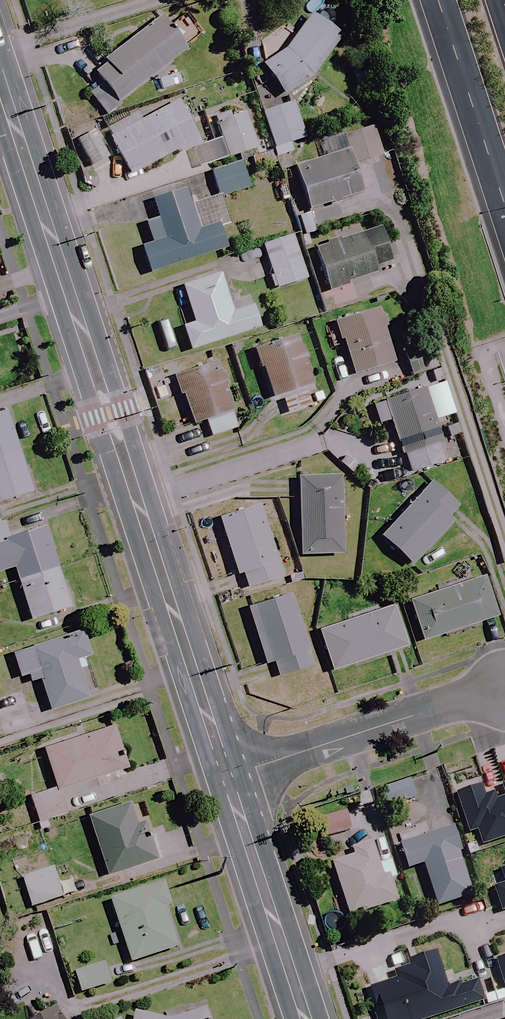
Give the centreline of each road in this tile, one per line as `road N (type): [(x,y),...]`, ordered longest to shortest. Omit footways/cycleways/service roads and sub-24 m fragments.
road 1 (tertiary): [(226,778),(0,82)]
road 2 (residential): [(226,778),(504,685)]
road 3 (tertiary): [(306,1018),(226,778)]
road 4 (primary): [(504,199),(440,0)]

